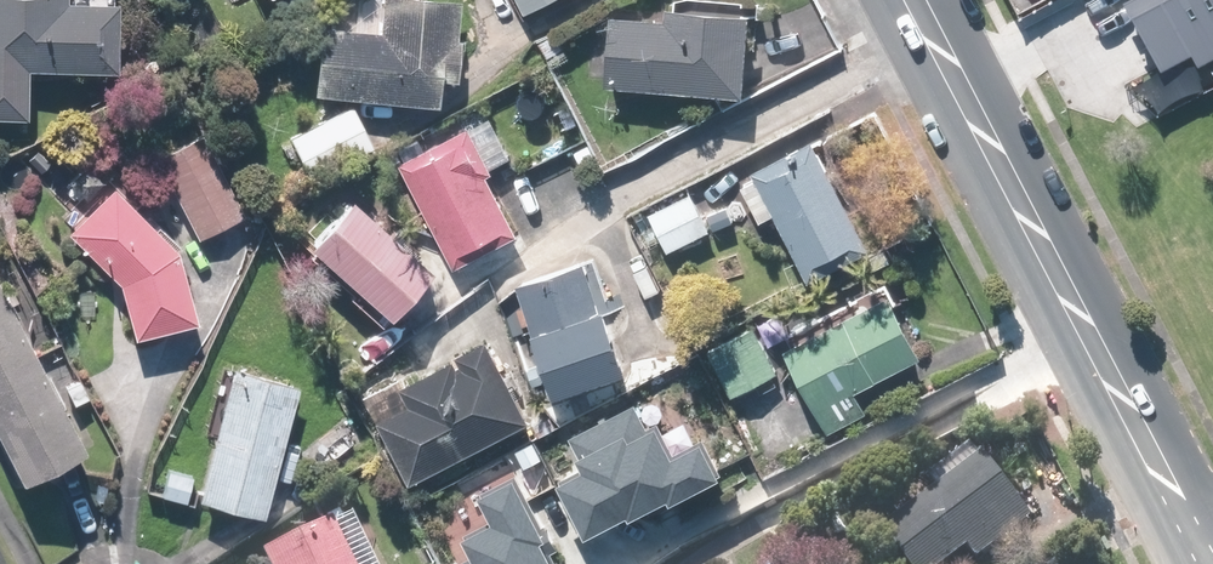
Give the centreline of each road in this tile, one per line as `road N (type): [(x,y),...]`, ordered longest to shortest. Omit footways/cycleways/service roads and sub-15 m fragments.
road 1 (secondary): [(907,0),(1203,563)]

